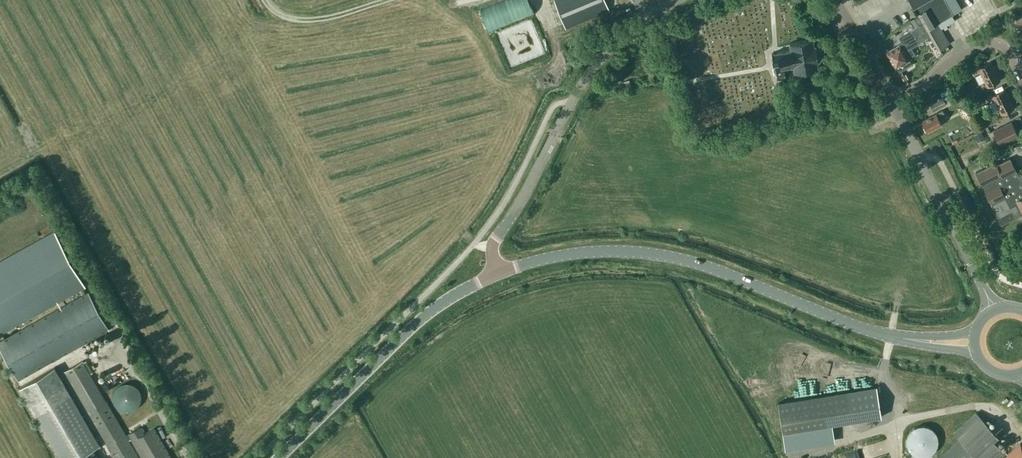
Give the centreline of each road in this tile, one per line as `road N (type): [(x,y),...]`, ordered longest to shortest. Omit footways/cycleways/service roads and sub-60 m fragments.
road 1 (secondary): [(496,272),(570,252),(659,253),(913,339)]
road 2 (unclassified): [(496,272),(494,240),(592,69),(625,33),(674,0)]
road 3 (secondary): [(278,457),(417,321),(496,272)]
road 4 (unclassified): [(994,308),(891,101)]
road 5 (residential): [(891,101),(986,43),(1007,49),(1021,79)]

